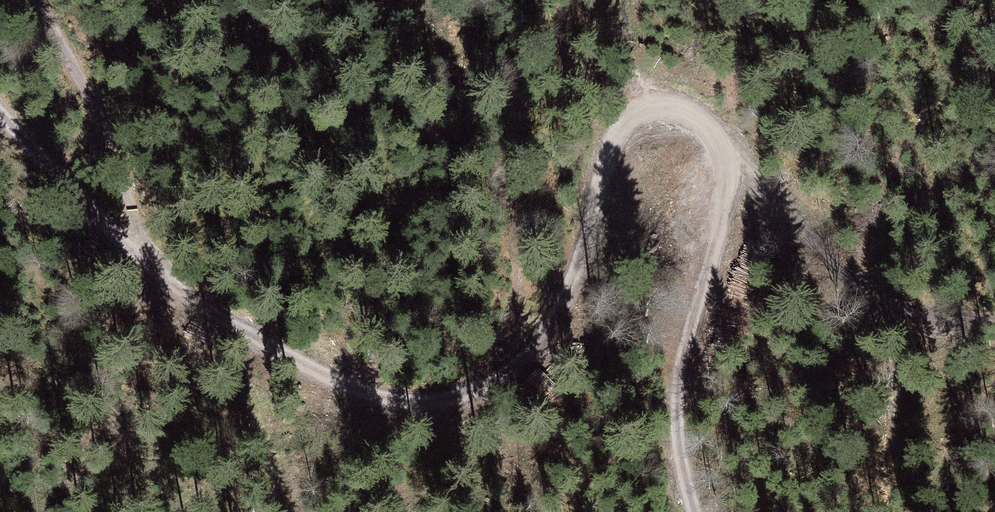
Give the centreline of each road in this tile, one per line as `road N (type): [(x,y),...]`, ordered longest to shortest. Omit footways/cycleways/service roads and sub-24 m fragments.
road 1 (track): [(692,511),(680,457),(679,375),(715,189),(712,140),(696,120),(654,114),(619,136),(583,257),(554,306),(506,356),(427,379),(358,366),(200,294),(113,217),(0,93)]
road 2 (track): [(712,140),(871,298),(918,317),(994,328)]
road 3 (track): [(159,258),(45,0)]

